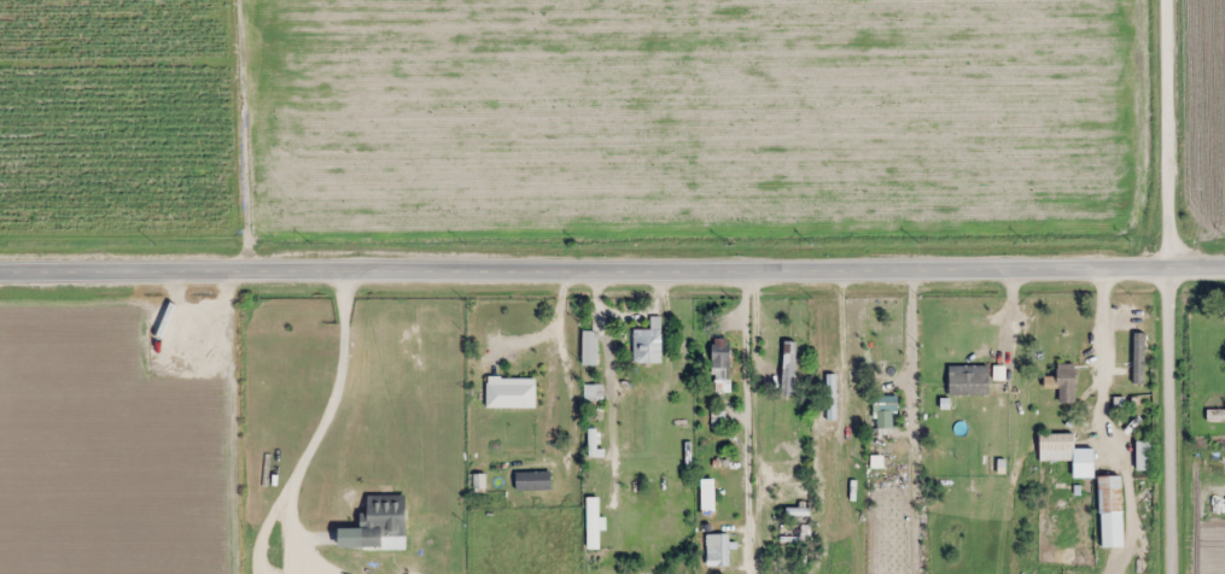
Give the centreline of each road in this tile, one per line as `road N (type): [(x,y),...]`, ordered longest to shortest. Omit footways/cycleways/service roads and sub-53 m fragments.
road 1 (tertiary): [(1224,255),(0,271)]
road 2 (residential): [(1173,573),(1164,0)]

